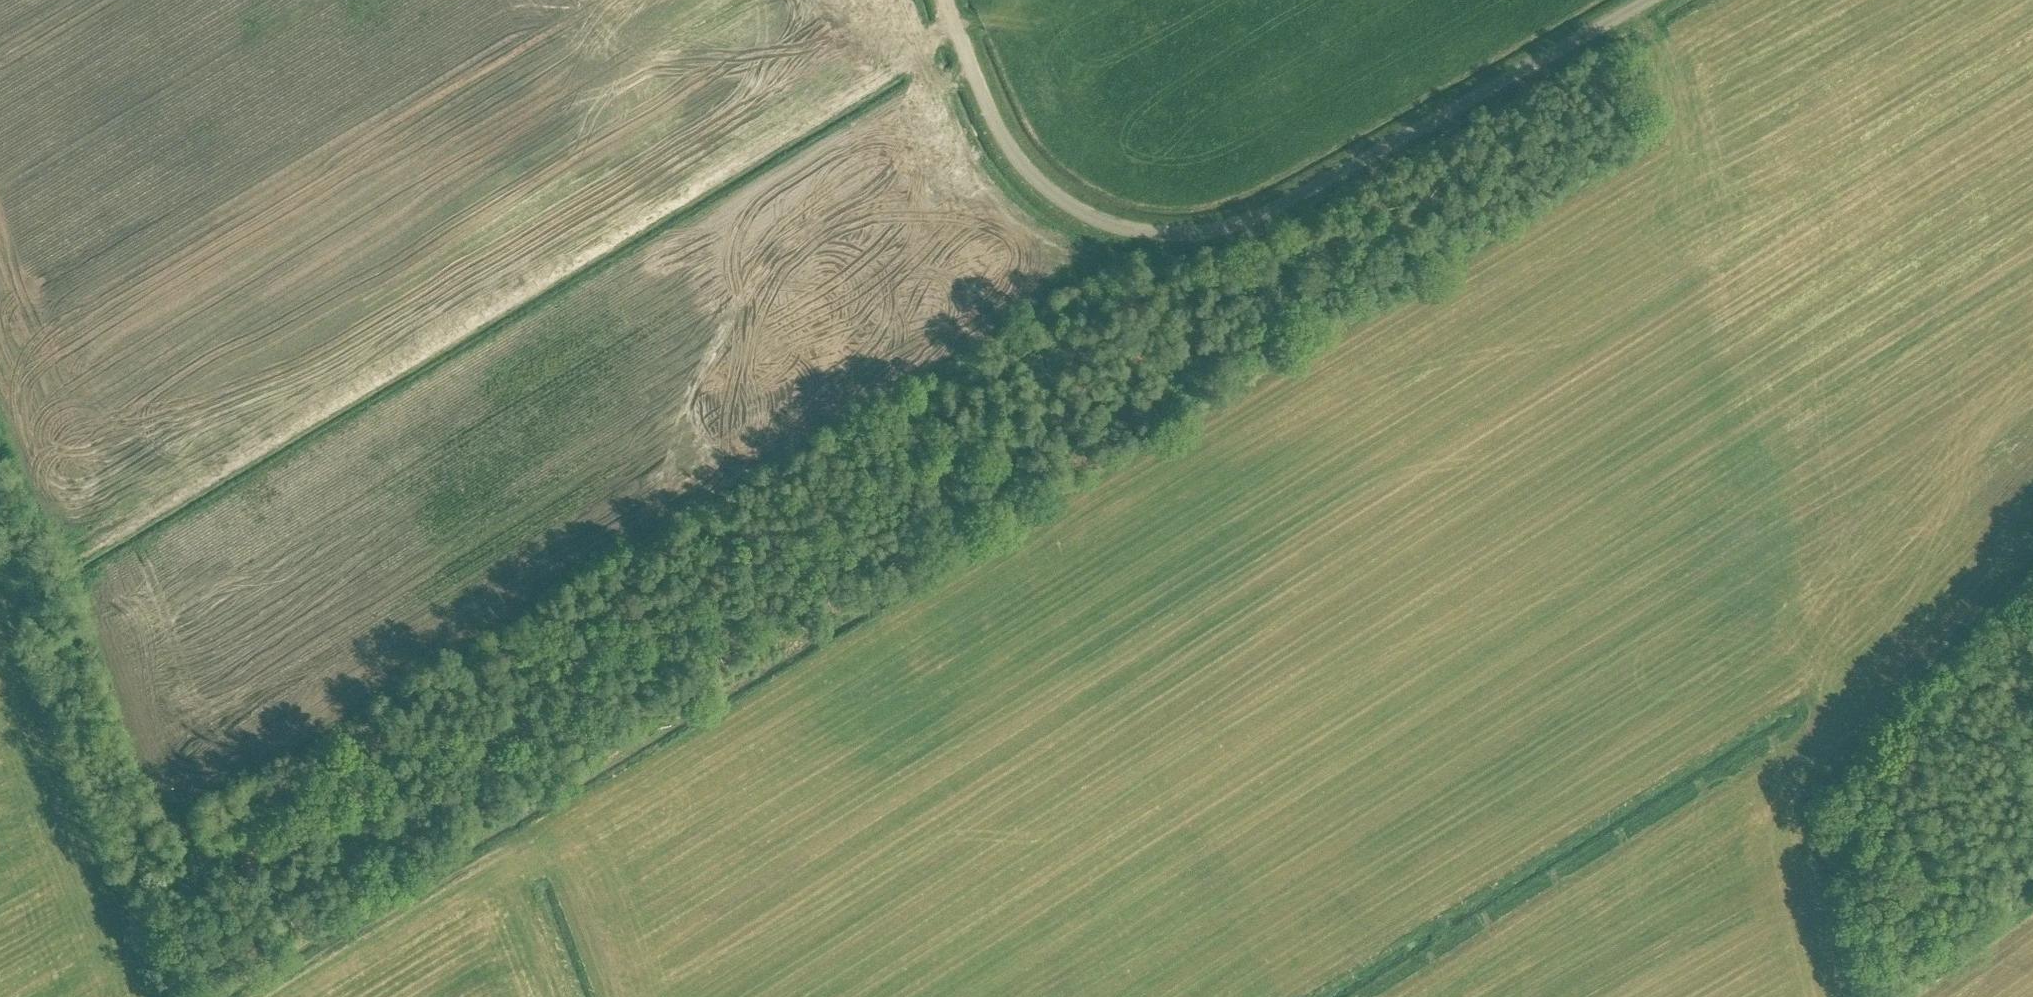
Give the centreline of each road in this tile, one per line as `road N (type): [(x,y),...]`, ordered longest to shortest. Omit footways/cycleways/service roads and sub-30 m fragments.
road 1 (unclassified): [(1646,0),(1251,220),(1197,232),(1142,231),(1087,216),(1031,179),(993,124),(944,0)]

